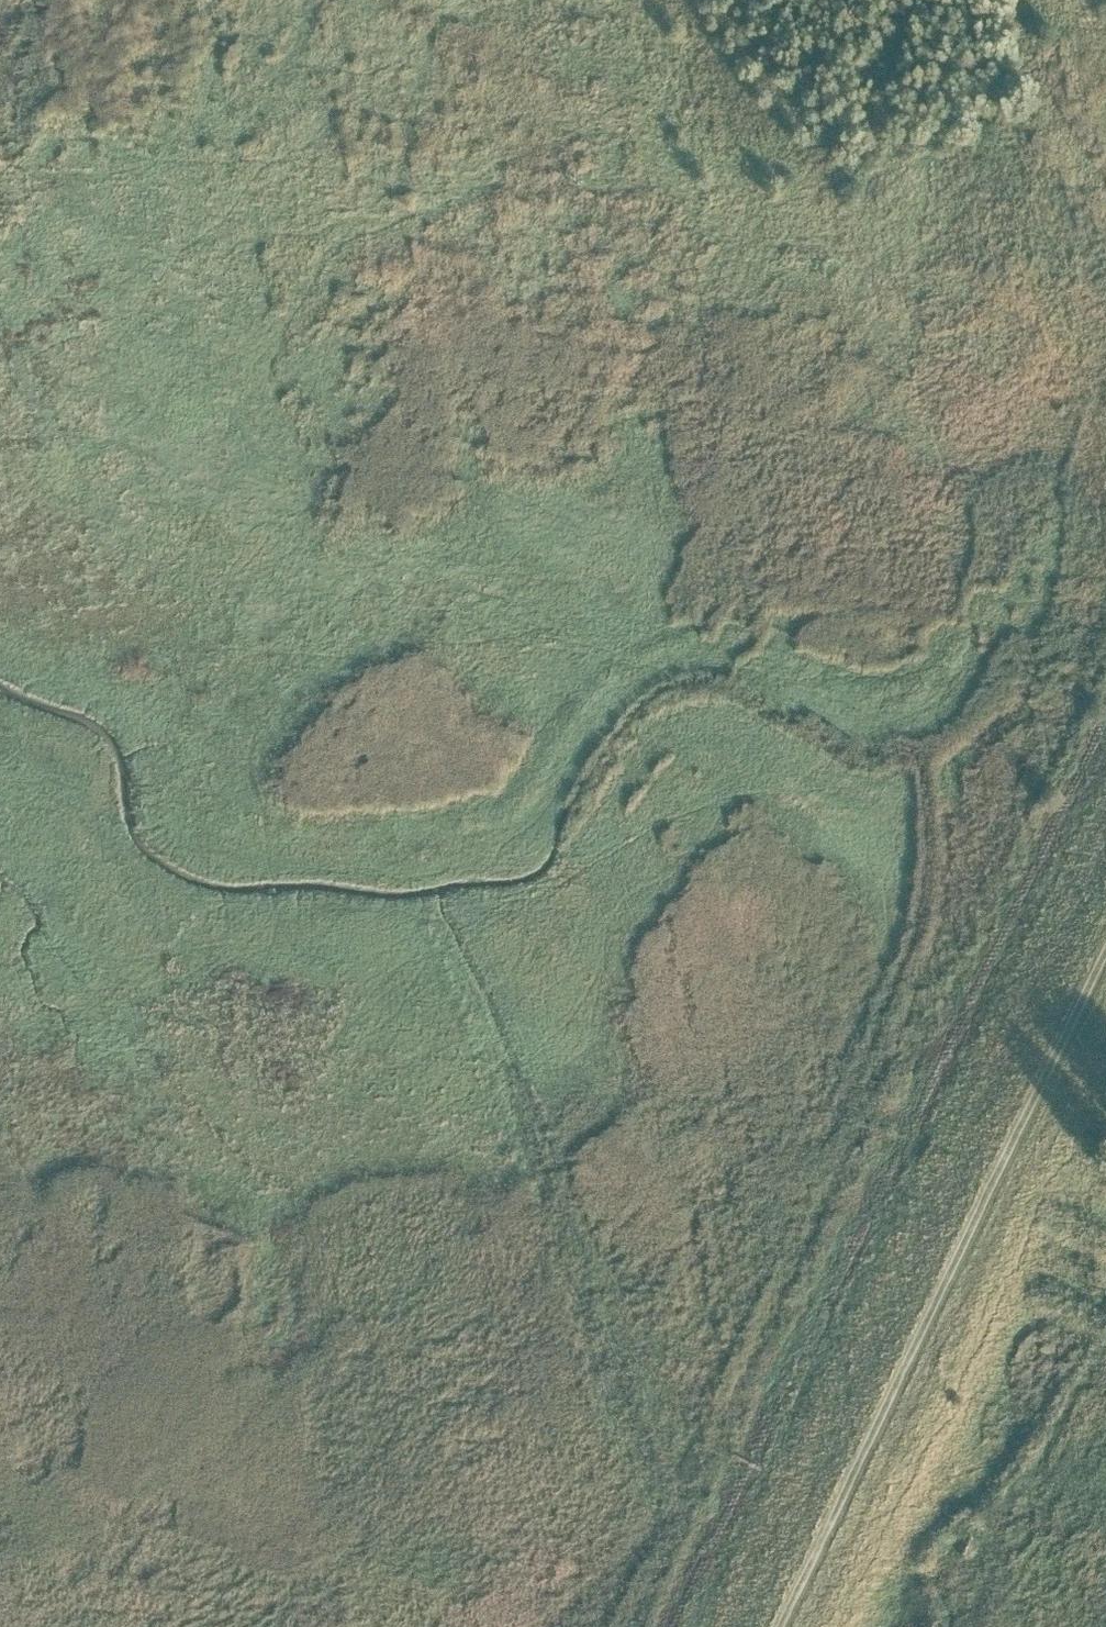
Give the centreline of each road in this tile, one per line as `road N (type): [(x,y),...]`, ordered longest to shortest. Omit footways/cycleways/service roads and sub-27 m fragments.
road 1 (track): [(791,1626),(1105,966)]
road 2 (track): [(1105,1266),(993,1207)]

